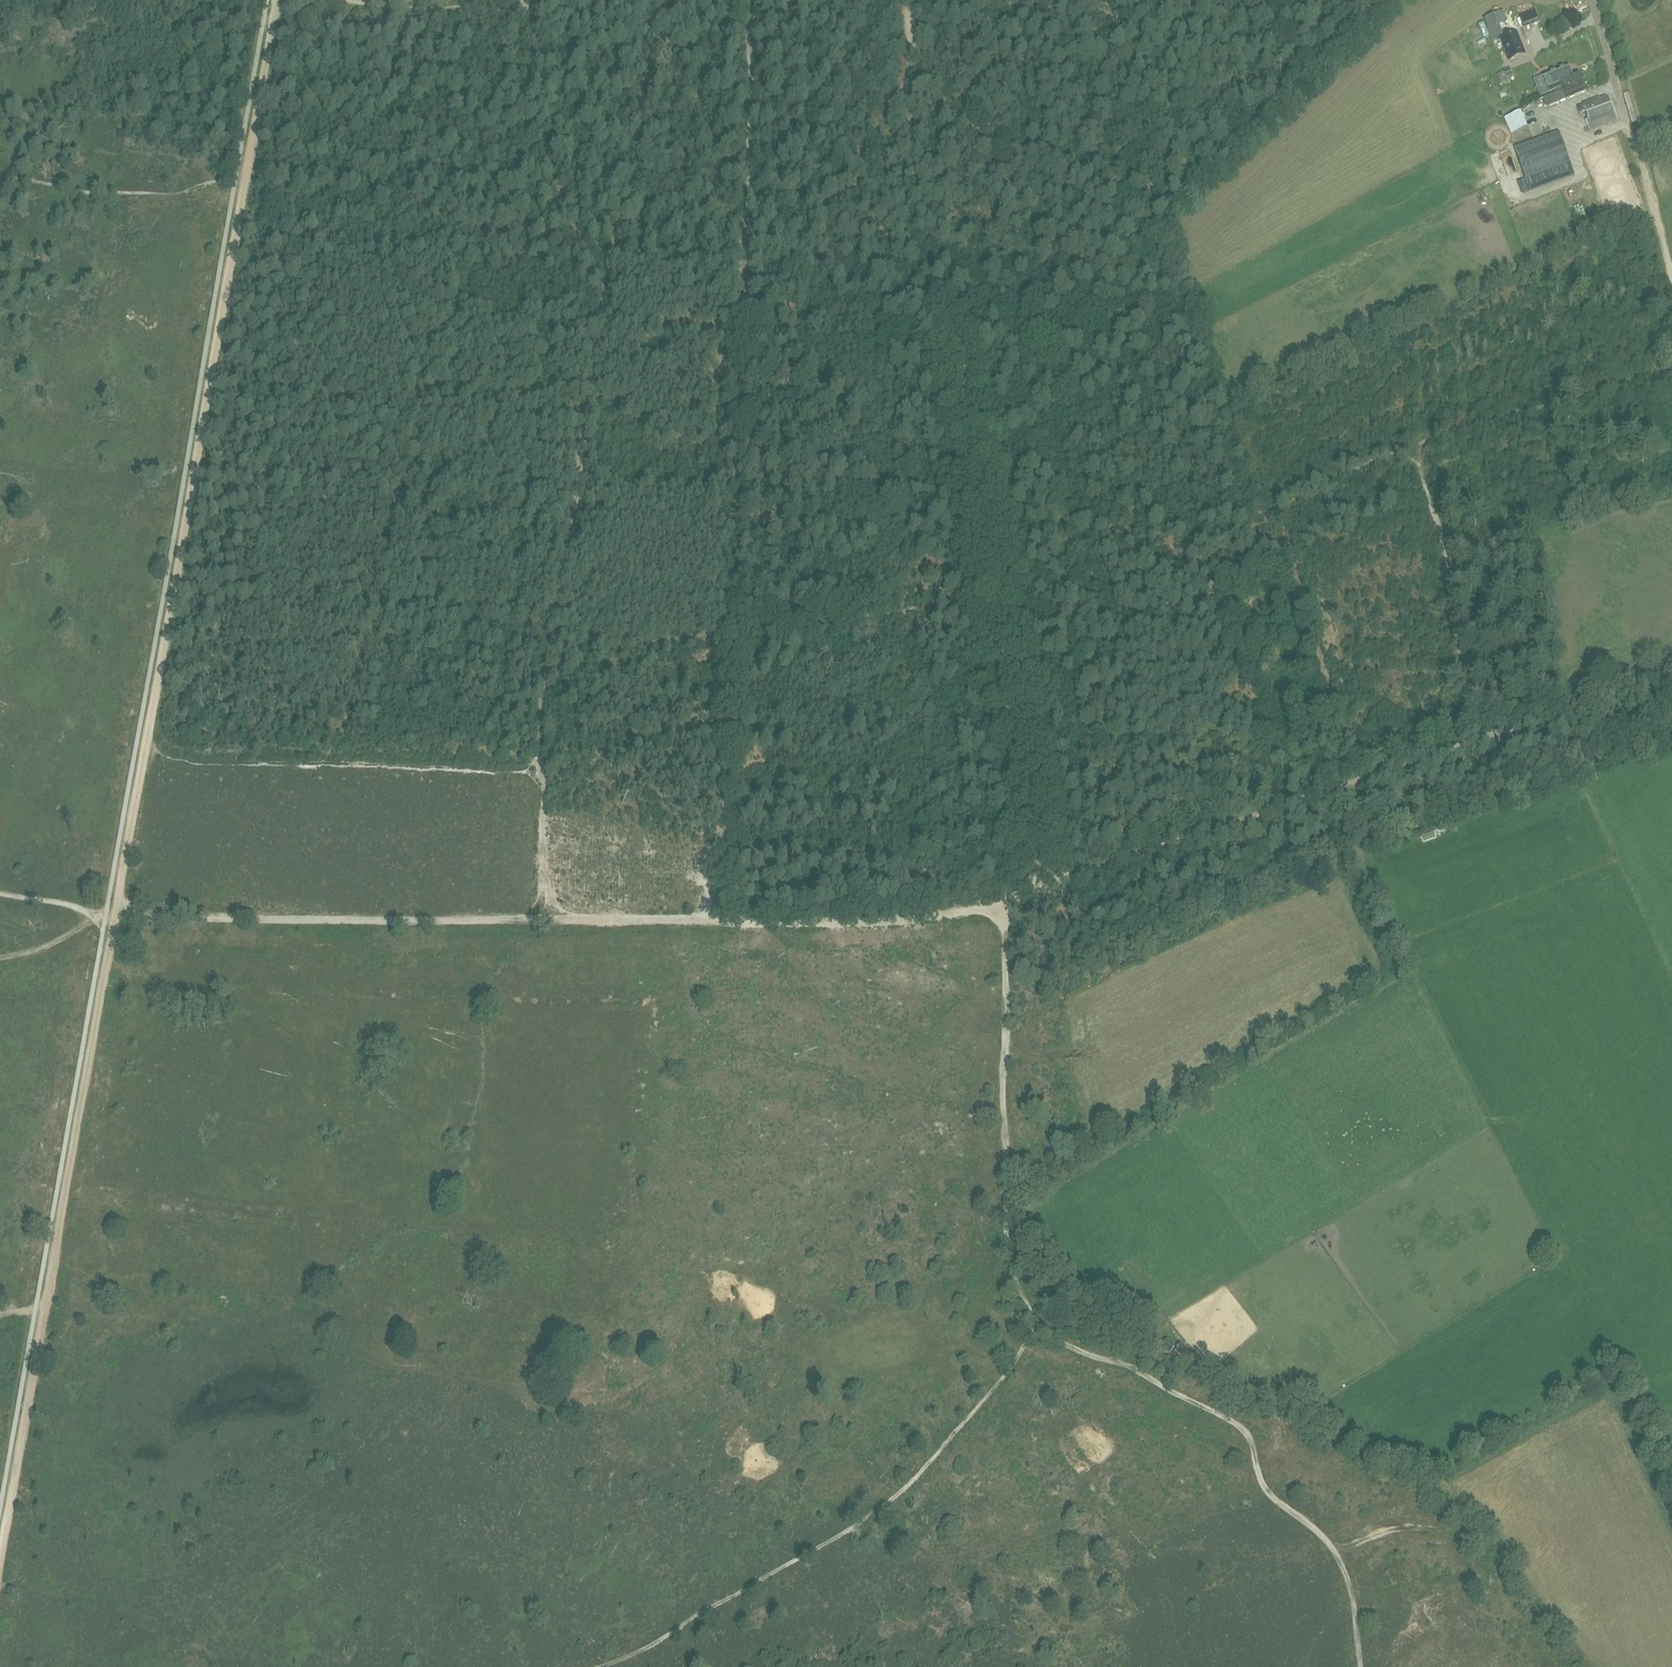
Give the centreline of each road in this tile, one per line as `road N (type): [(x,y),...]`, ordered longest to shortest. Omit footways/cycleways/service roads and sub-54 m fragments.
road 1 (track): [(118,916),(276,0)]
road 2 (track): [(529,920),(544,793),(533,726),(606,267),(603,220)]
road 3 (track): [(1041,882),(1335,800),(1671,673)]
road 4 (track): [(0,1544),(118,916)]
road 5 (track): [(118,916),(716,919)]
road 6 (track): [(604,1666),(819,1549),(909,1488),(1015,1359),(1036,1321)]
road 7 (track): [(1361,1666),(1355,1606),(1337,1554),(1268,1493),(1244,1430),(1133,1368),(1071,1346),(1036,1321)]
road 8 (track): [(1036,1321),(1008,1252),(1003,905)]
road 9 (track): [(1671,367),(1417,446),(1282,513)]
road 10 (track): [(731,632),(745,265)]
road 11 (track): [(1417,446),(1455,470),(1489,578),(1506,731)]
road 12 (track): [(995,593),(943,287)]
road 13 (track): [(995,593),(1041,882)]
road 14 (track): [(716,919),(866,921),(1003,905)]
road 15 (track): [(716,919),(731,632)]
road 16 (track): [(279,0),(506,10),(550,0)]
road 17 (track): [(731,632),(995,593)]
road 18 (track): [(745,265),(751,0)]
road 19 (track): [(1629,126),(1671,279)]
road 20 (track): [(1336,1553),(1396,1529),(1450,1531),(1470,1515)]
road 21 (unclassified): [(1629,126),(1593,0)]

